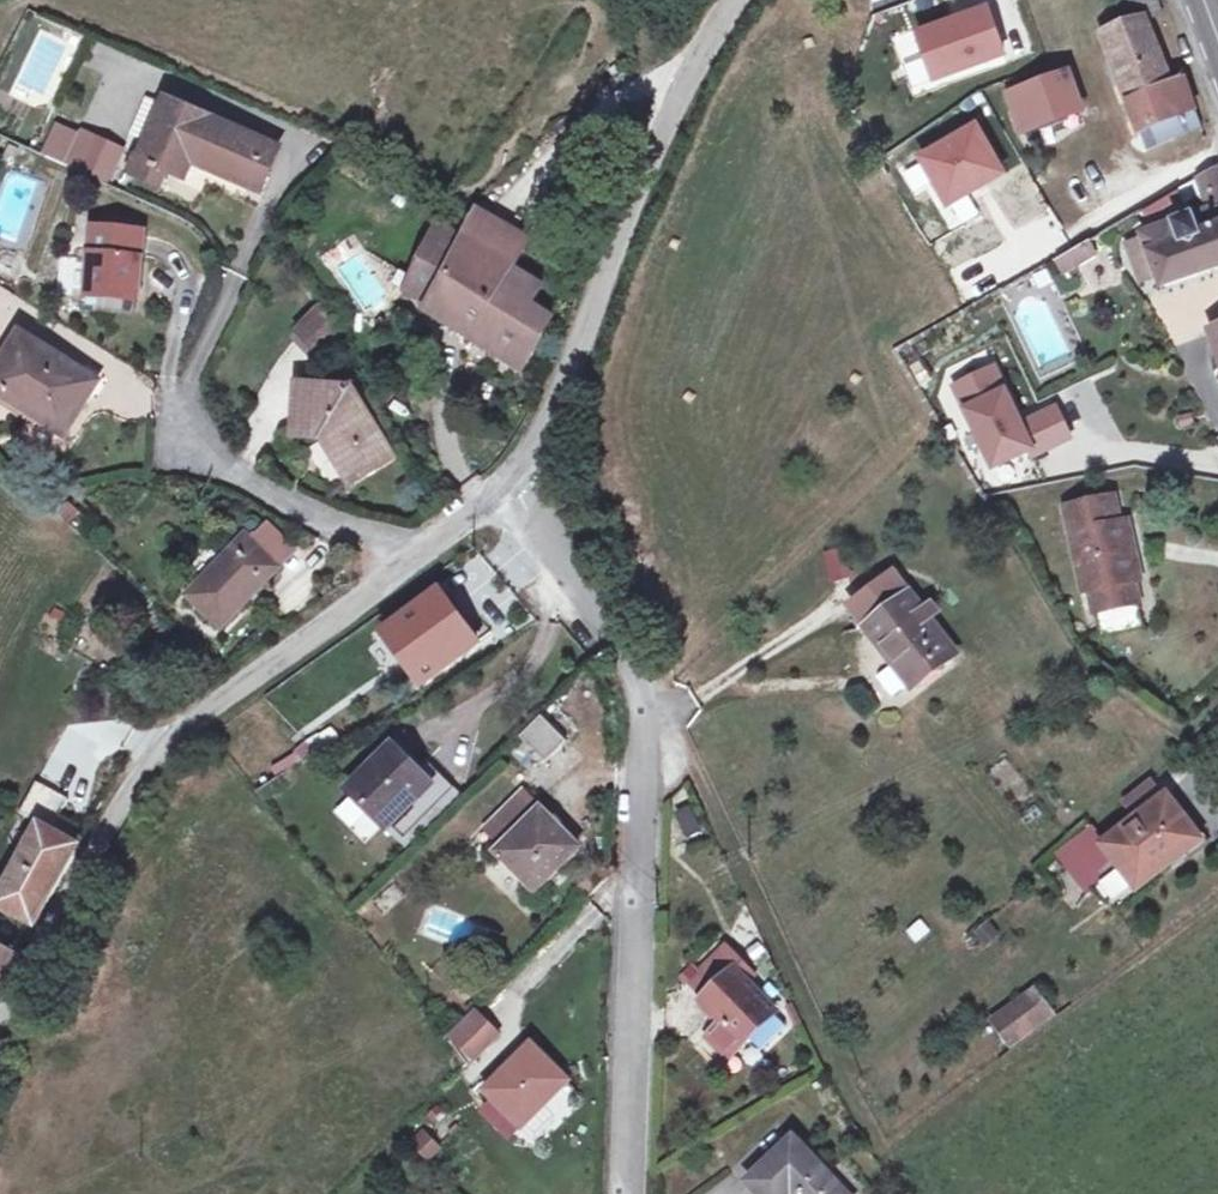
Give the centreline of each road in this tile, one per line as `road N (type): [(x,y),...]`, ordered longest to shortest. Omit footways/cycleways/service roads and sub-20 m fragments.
road 1 (residential): [(513,481),(566,593),(632,661),(639,704),(628,1193)]
road 2 (unclassified): [(0,1025),(160,739),(416,559)]
road 3 (unclassified): [(513,481),(549,437),(649,177),(742,0)]
road 4 (residential): [(416,559),(195,455),(184,416),(205,357)]
road 5 (unclassified): [(416,559),(513,481)]

